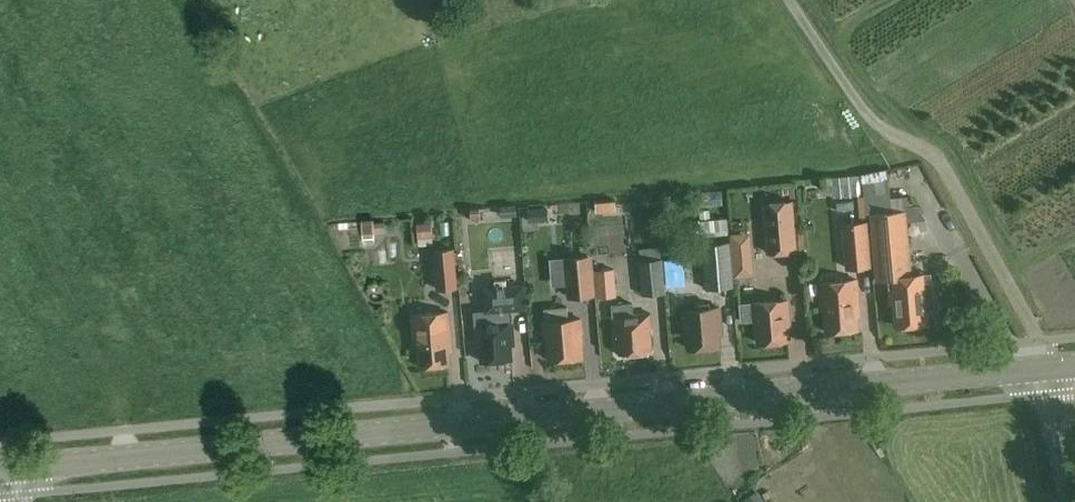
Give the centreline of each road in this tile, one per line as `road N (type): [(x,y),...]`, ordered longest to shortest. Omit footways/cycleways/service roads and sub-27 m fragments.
road 1 (tertiary): [(0,471),(1055,368)]
road 2 (unclassified): [(1072,501),(1055,368)]

